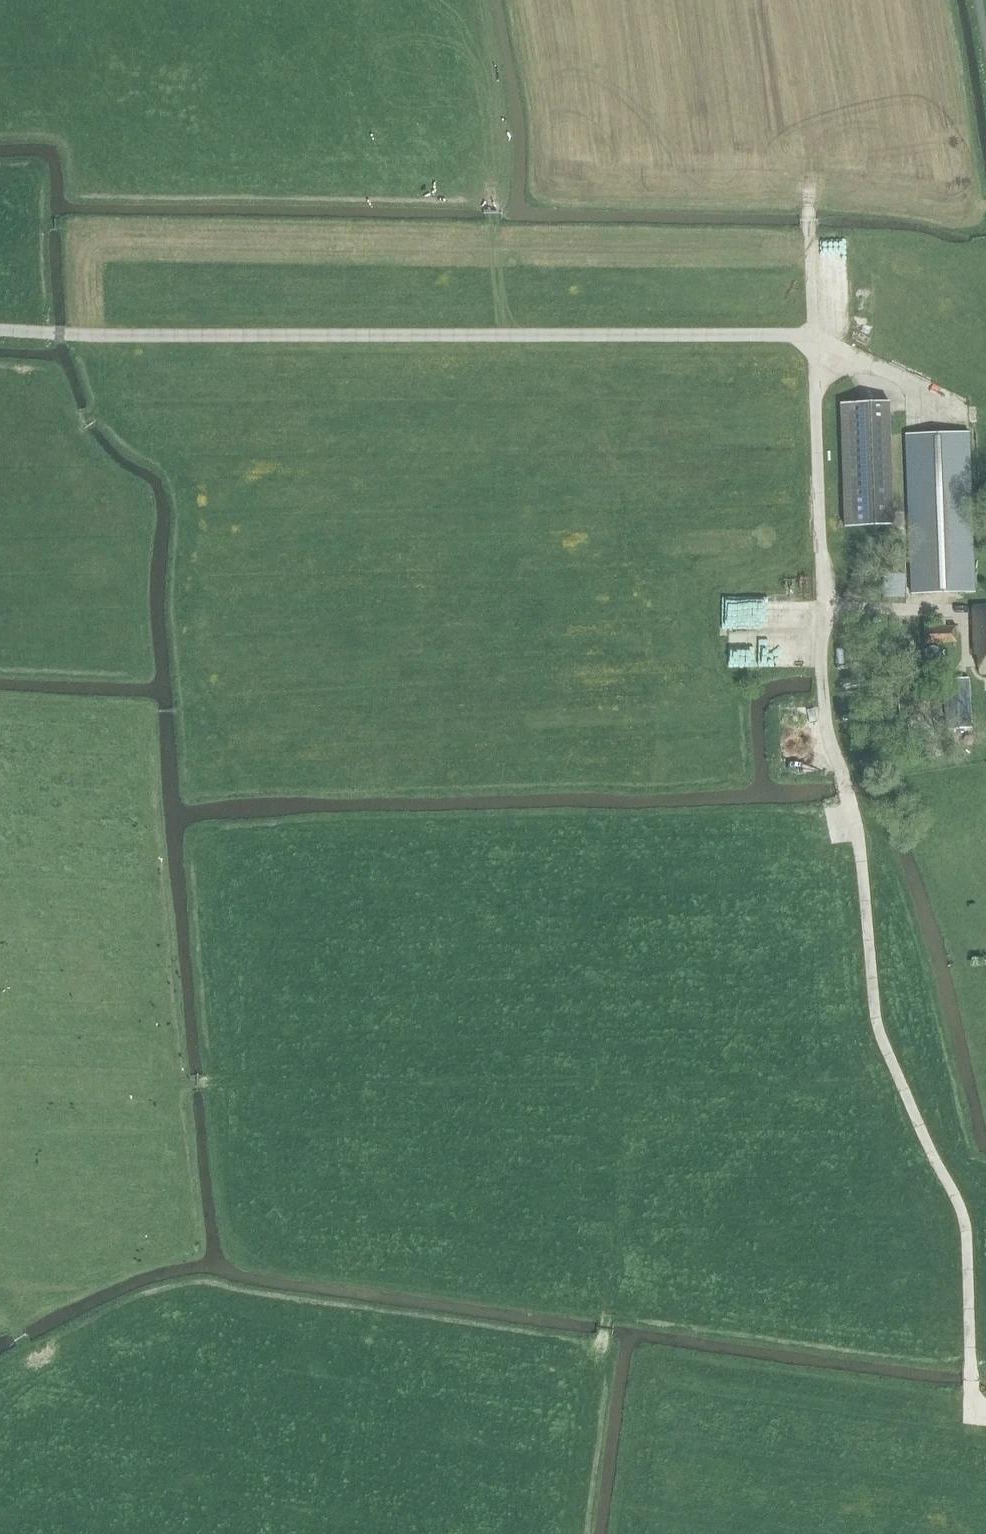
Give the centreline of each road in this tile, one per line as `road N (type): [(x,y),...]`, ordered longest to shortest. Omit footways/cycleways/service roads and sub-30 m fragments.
road 1 (track): [(969,1418),(964,1220),(877,1026),(858,841),(823,707),(822,610)]
road 2 (track): [(808,194),(811,335)]

